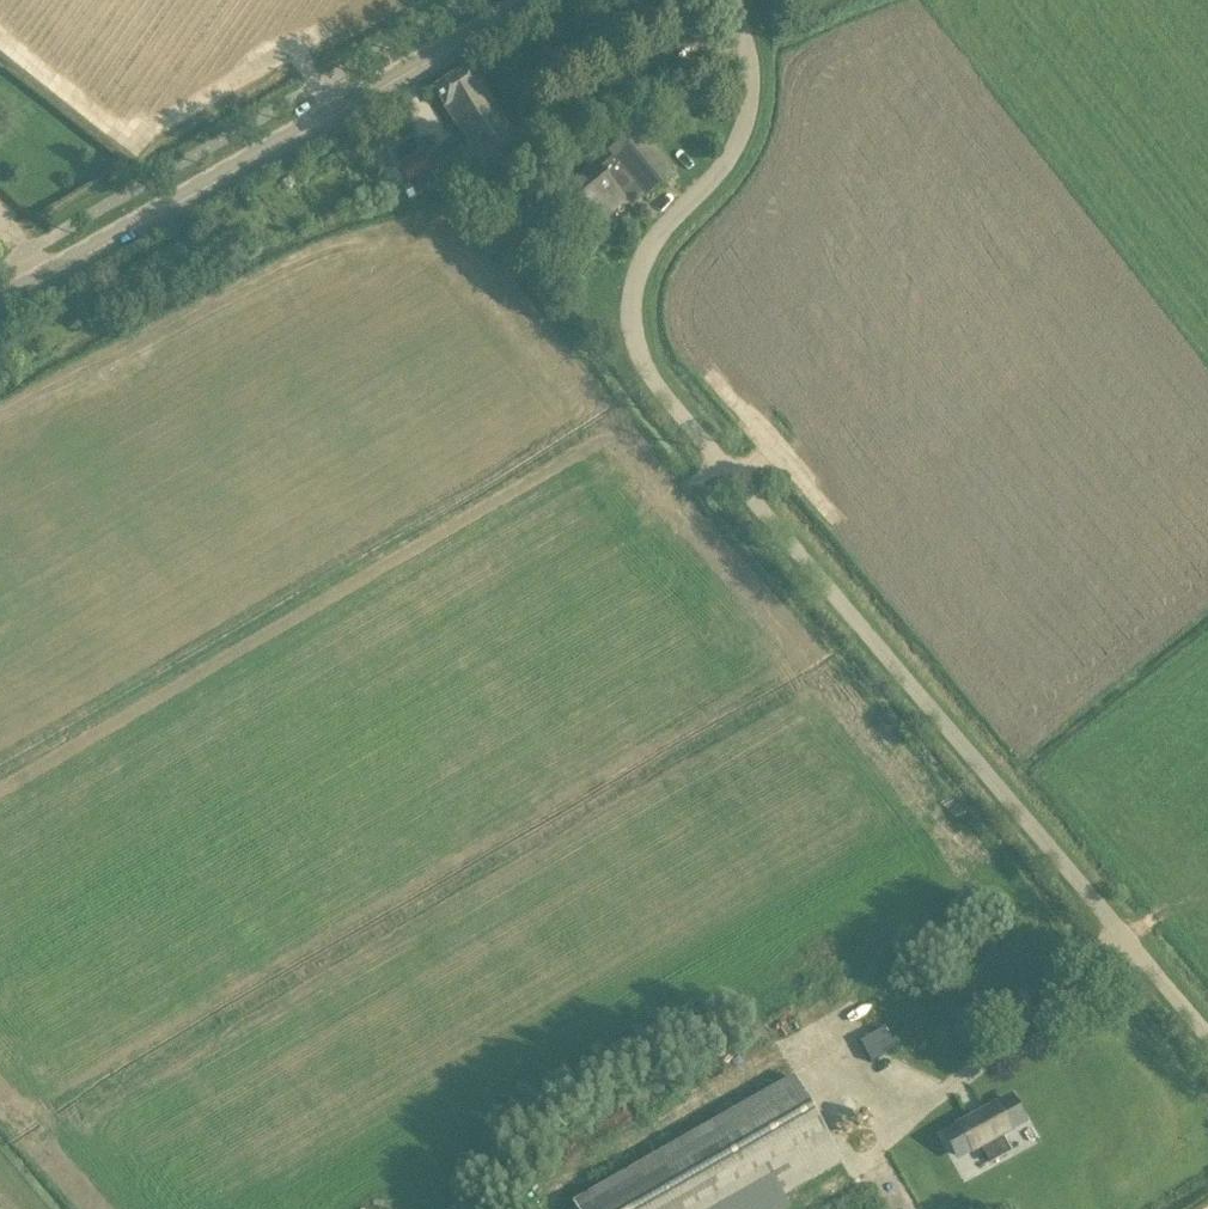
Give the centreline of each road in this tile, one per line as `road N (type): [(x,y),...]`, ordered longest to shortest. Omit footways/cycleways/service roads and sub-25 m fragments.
road 1 (unclassified): [(1207,1049),(652,381),(637,350),(632,305),(643,256),(677,207),(728,160),(748,113),(749,62),(719,0)]
road 2 (secondary): [(0,311),(542,0)]

